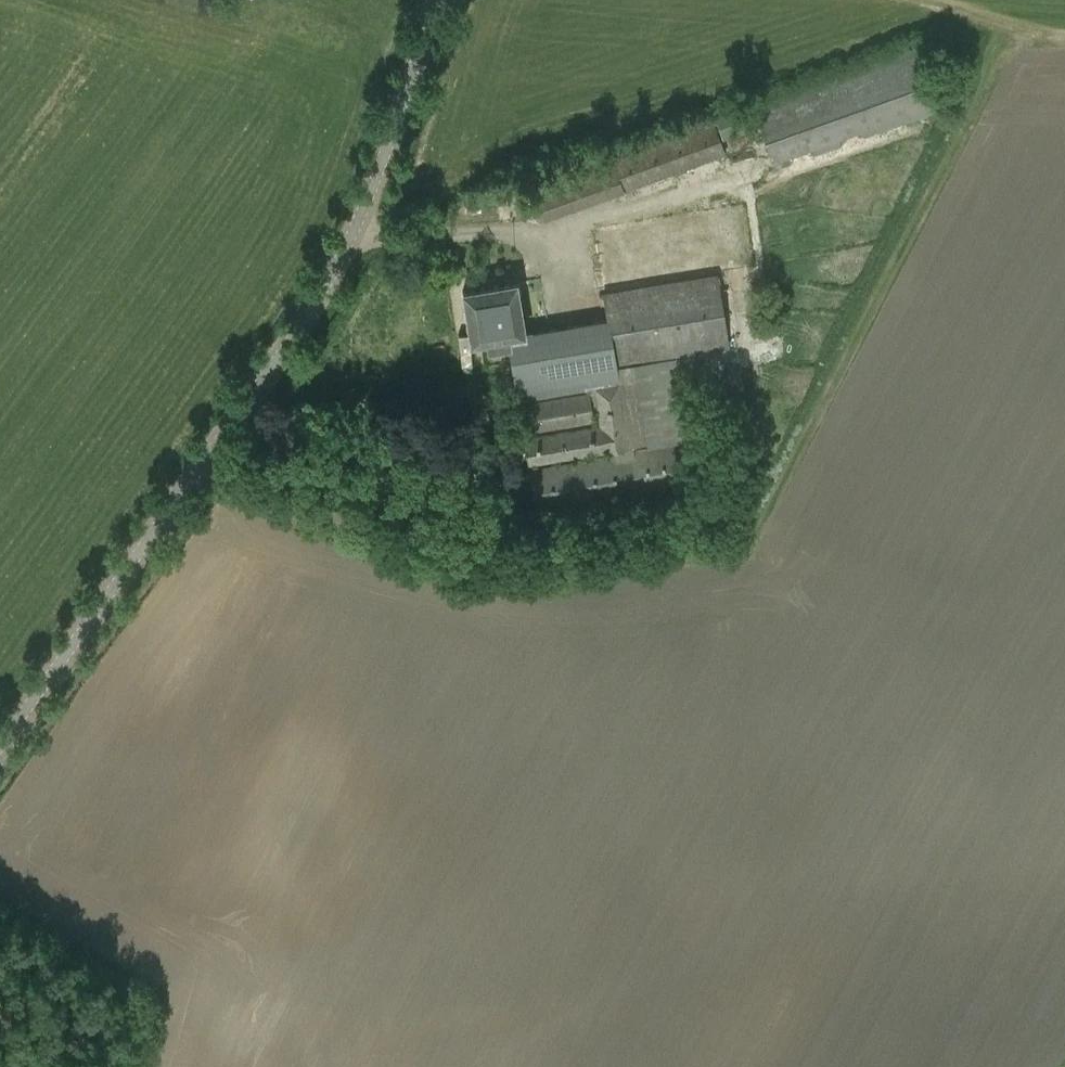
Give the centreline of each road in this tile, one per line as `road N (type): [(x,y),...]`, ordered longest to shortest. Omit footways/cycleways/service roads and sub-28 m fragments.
road 1 (tertiary): [(0,754),(305,324),(394,145),(439,0)]

